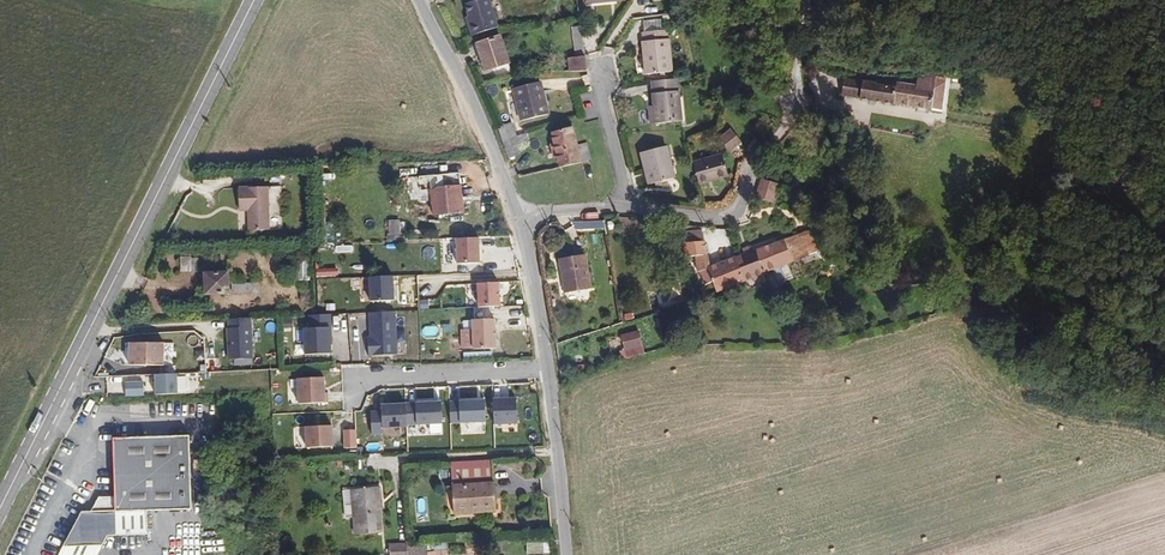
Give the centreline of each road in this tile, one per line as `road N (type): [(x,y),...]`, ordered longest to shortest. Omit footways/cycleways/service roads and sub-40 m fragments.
road 1 (secondary): [(0,502),(251,0)]
road 2 (residential): [(561,554),(549,369),(509,214)]
road 3 (residential): [(619,208),(719,217),(733,206),(755,153),(784,125),(796,48)]
road 4 (residential): [(509,214),(473,103),(420,0)]
road 5 (residential): [(600,68),(619,208)]

